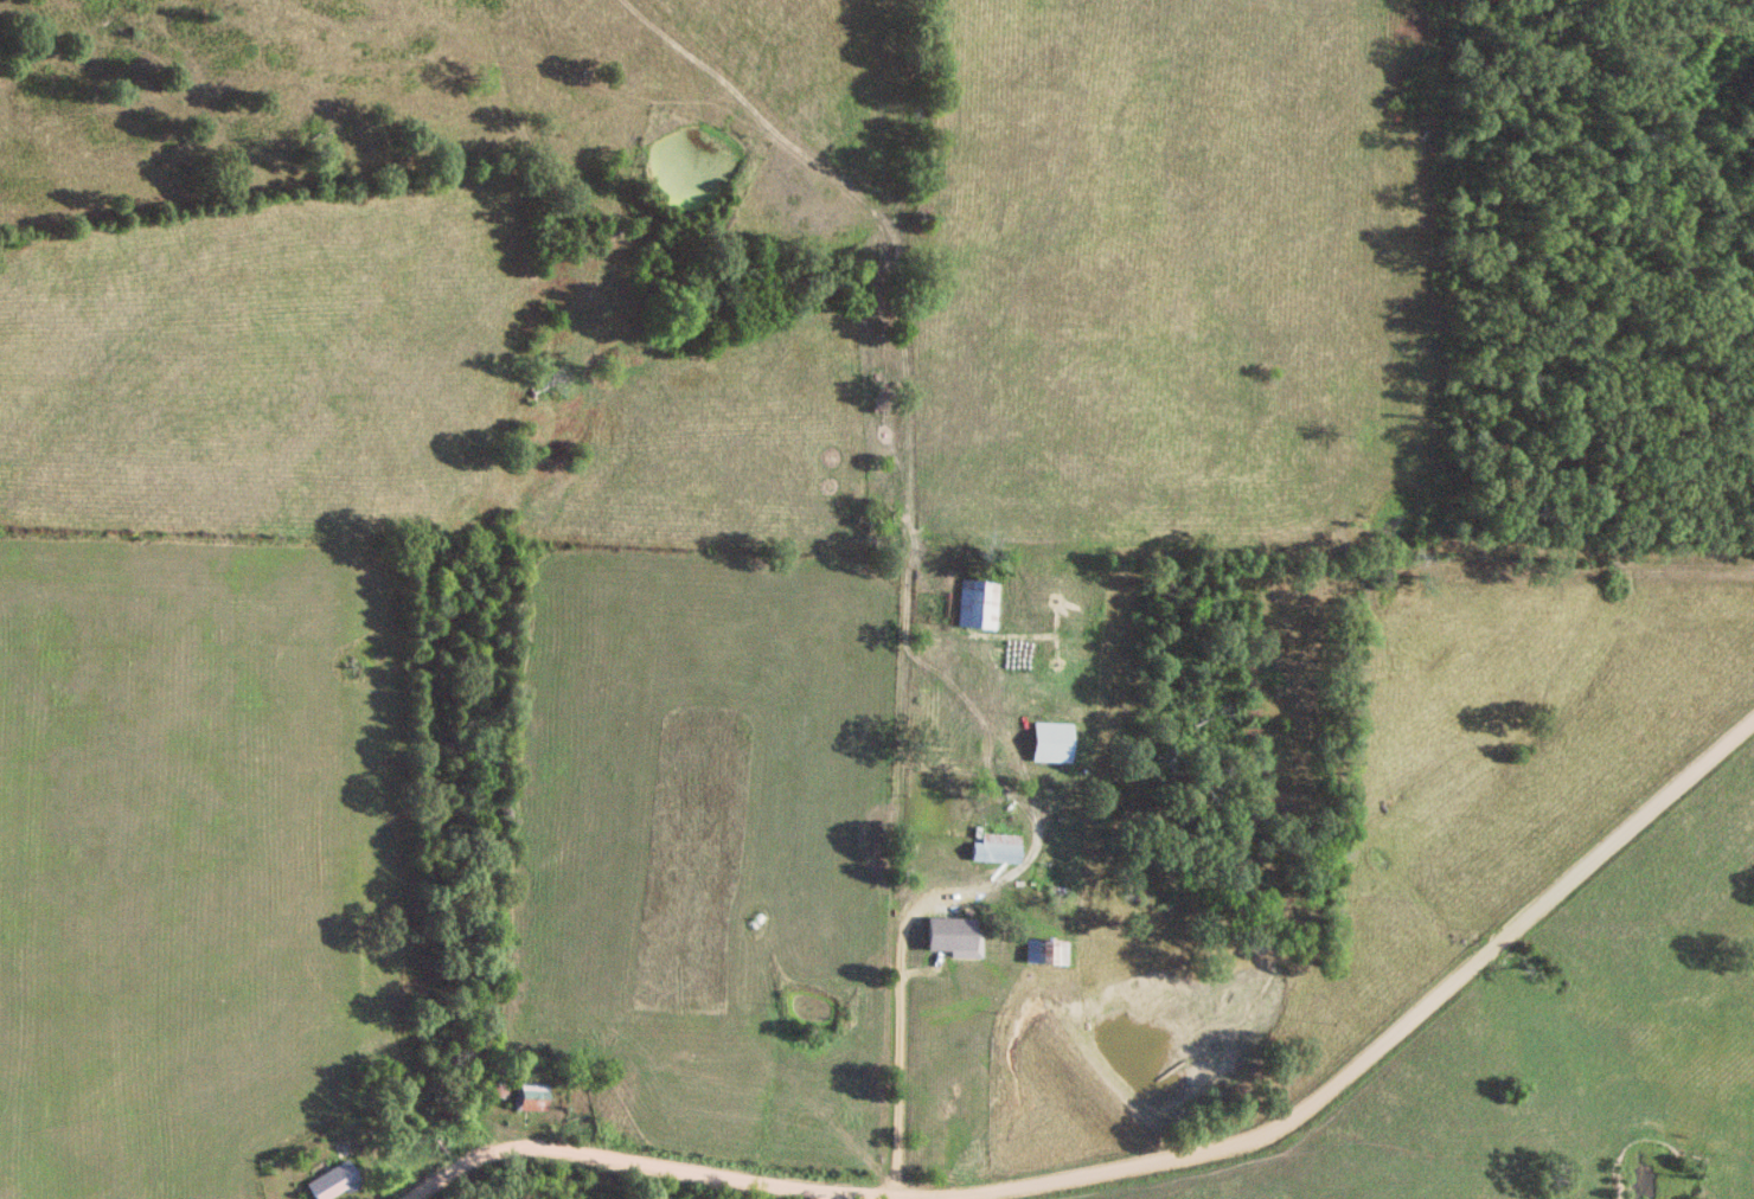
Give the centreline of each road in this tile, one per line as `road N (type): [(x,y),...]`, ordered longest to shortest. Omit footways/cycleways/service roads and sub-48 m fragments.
road 1 (residential): [(415,1198),(489,1153),(542,1150),(824,1194),(941,1194),(1016,1190),(1256,1139),(1310,1107),(1753,723)]
road 2 (residential): [(907,880),(920,911),(1001,885),(1036,861),(1060,827),(1046,806),(994,782),(908,765),(907,880)]
road 3 (residential): [(892,1194),(901,1149),(904,954),(920,911)]

